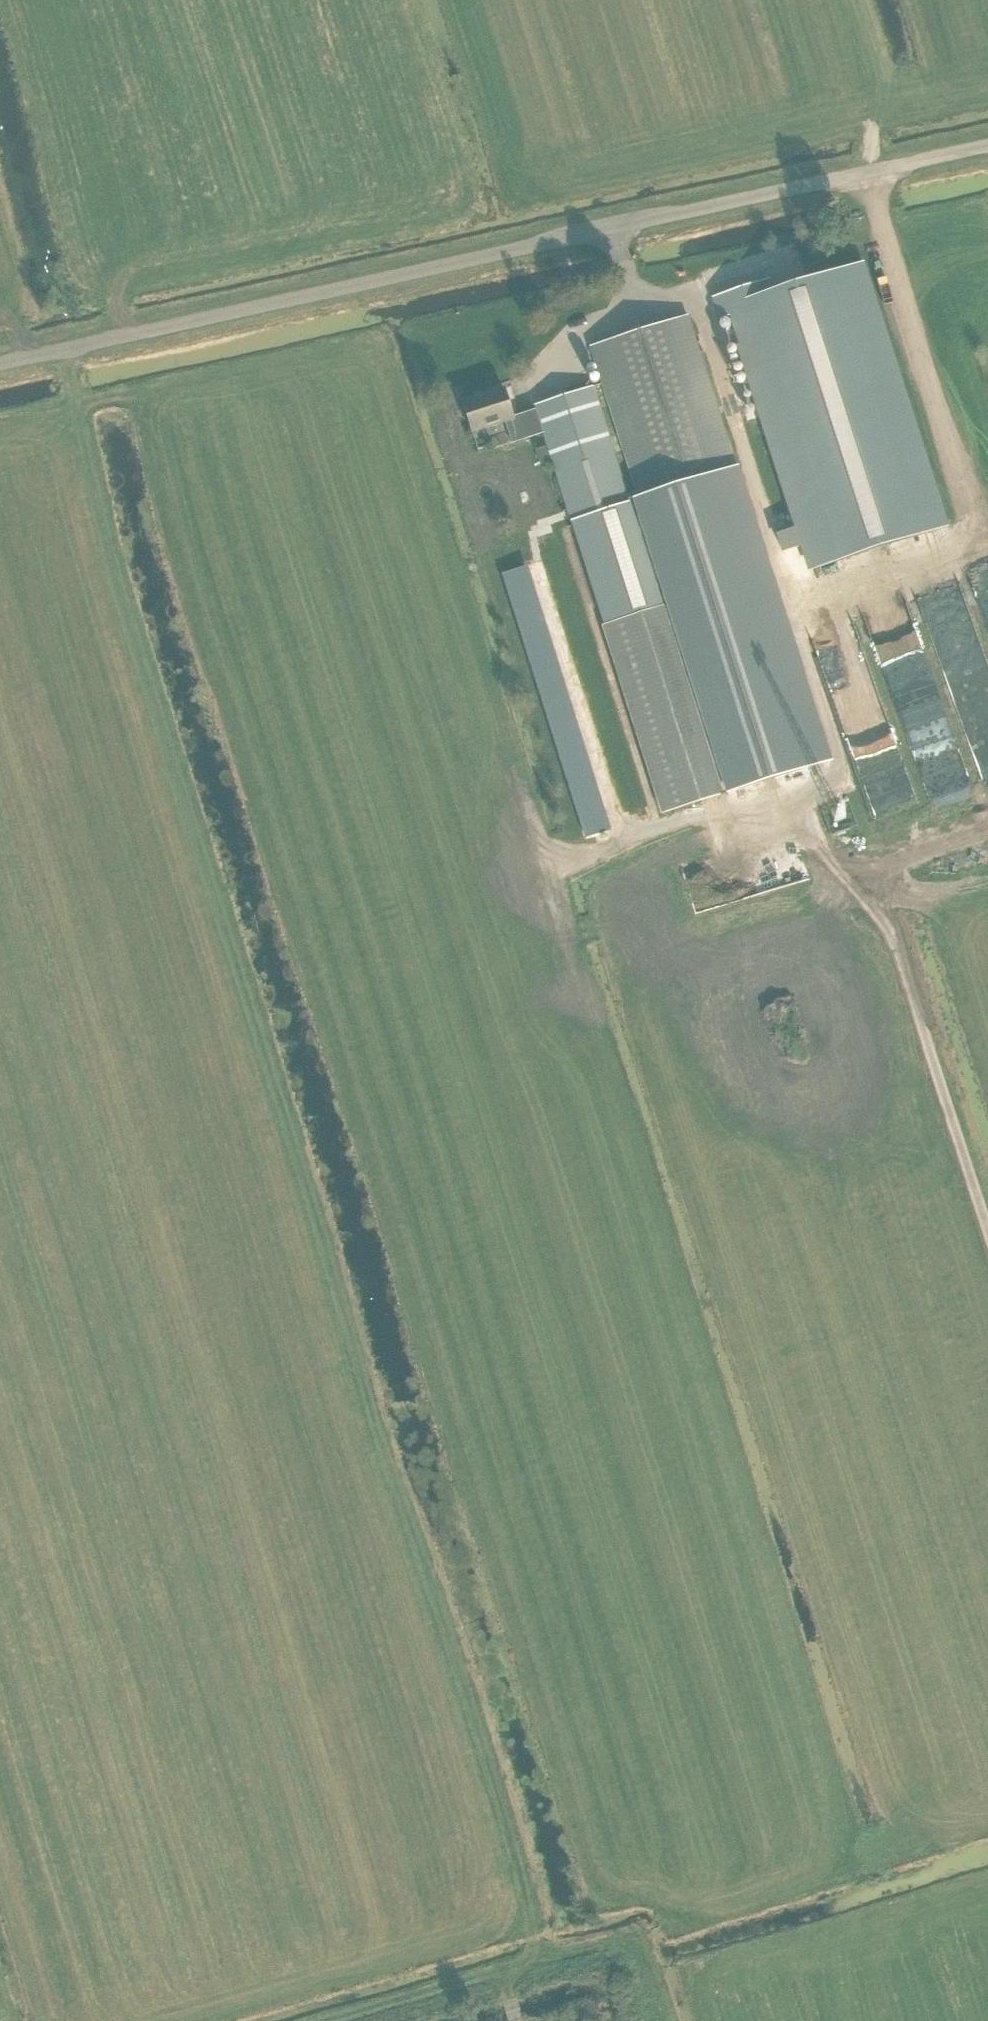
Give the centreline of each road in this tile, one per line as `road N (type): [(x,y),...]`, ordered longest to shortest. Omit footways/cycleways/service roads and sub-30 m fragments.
road 1 (unclassified): [(987,145),(0,363)]

